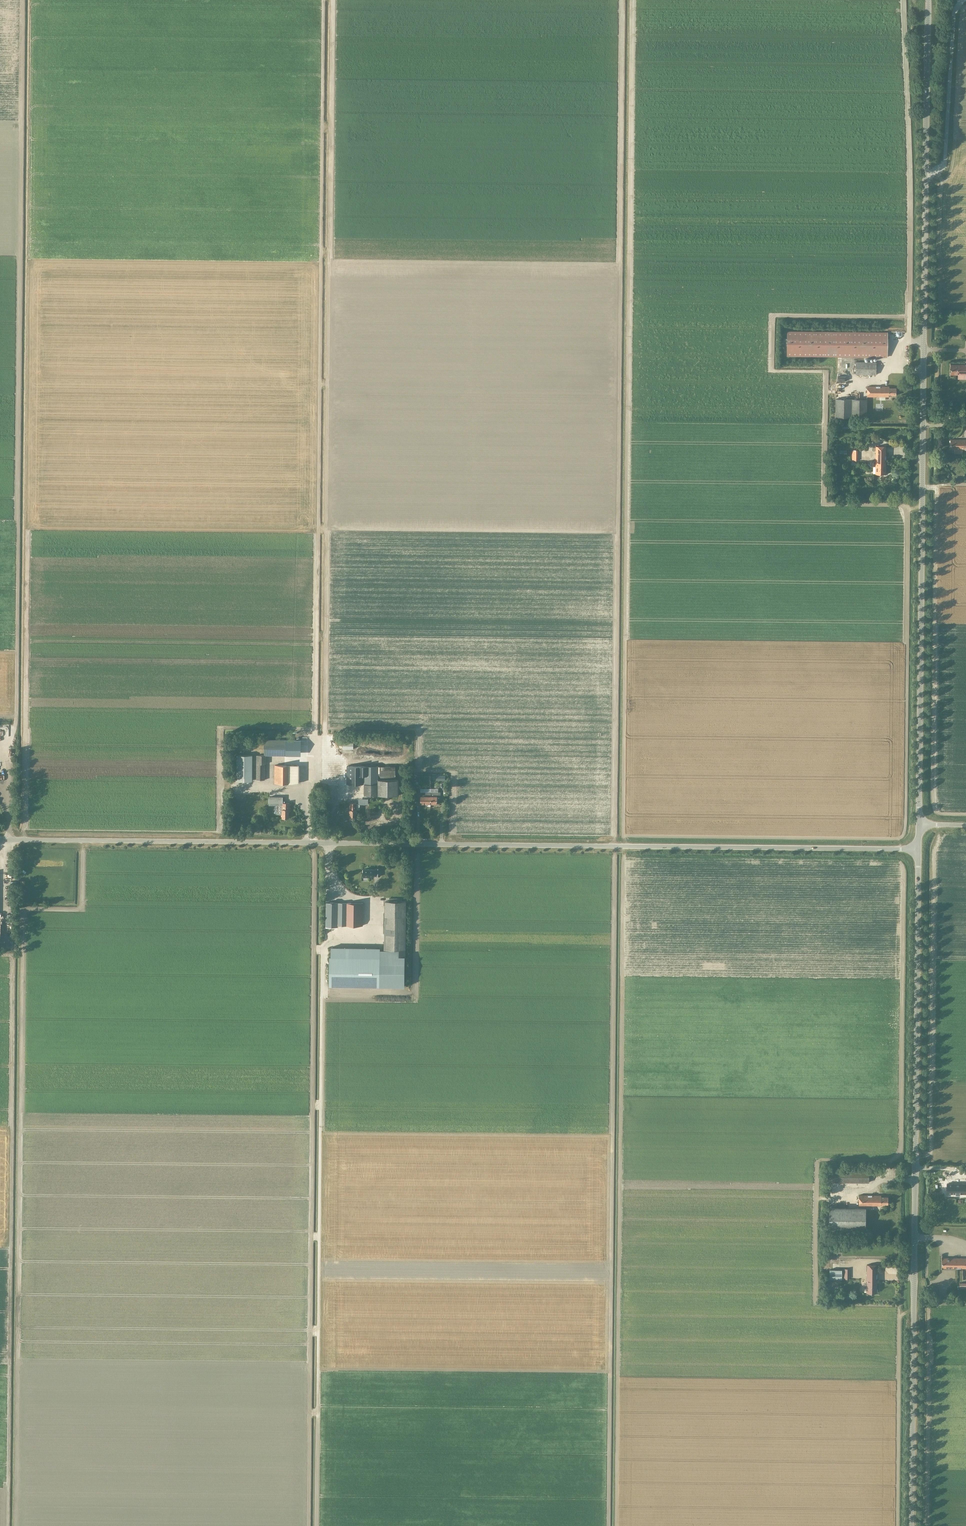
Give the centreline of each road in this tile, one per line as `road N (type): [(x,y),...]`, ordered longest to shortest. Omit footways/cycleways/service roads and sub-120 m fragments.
road 1 (unclassified): [(919,849),(0,840)]
road 2 (unclassified): [(927,88),(919,825)]
road 3 (unclassified): [(919,849),(911,1525)]

